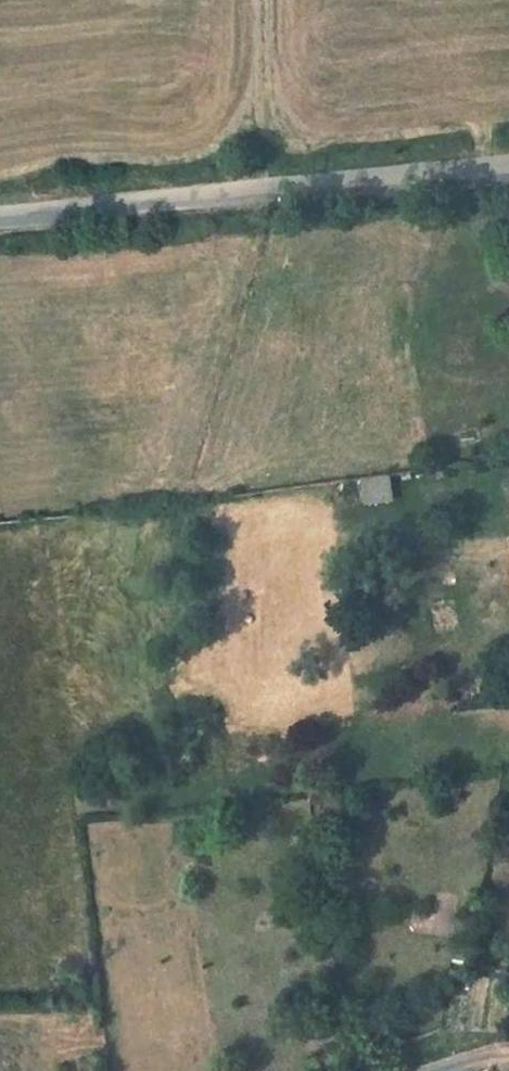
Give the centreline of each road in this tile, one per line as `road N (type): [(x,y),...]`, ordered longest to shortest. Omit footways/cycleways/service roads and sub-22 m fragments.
road 1 (unclassified): [(0,221),(508,166)]

